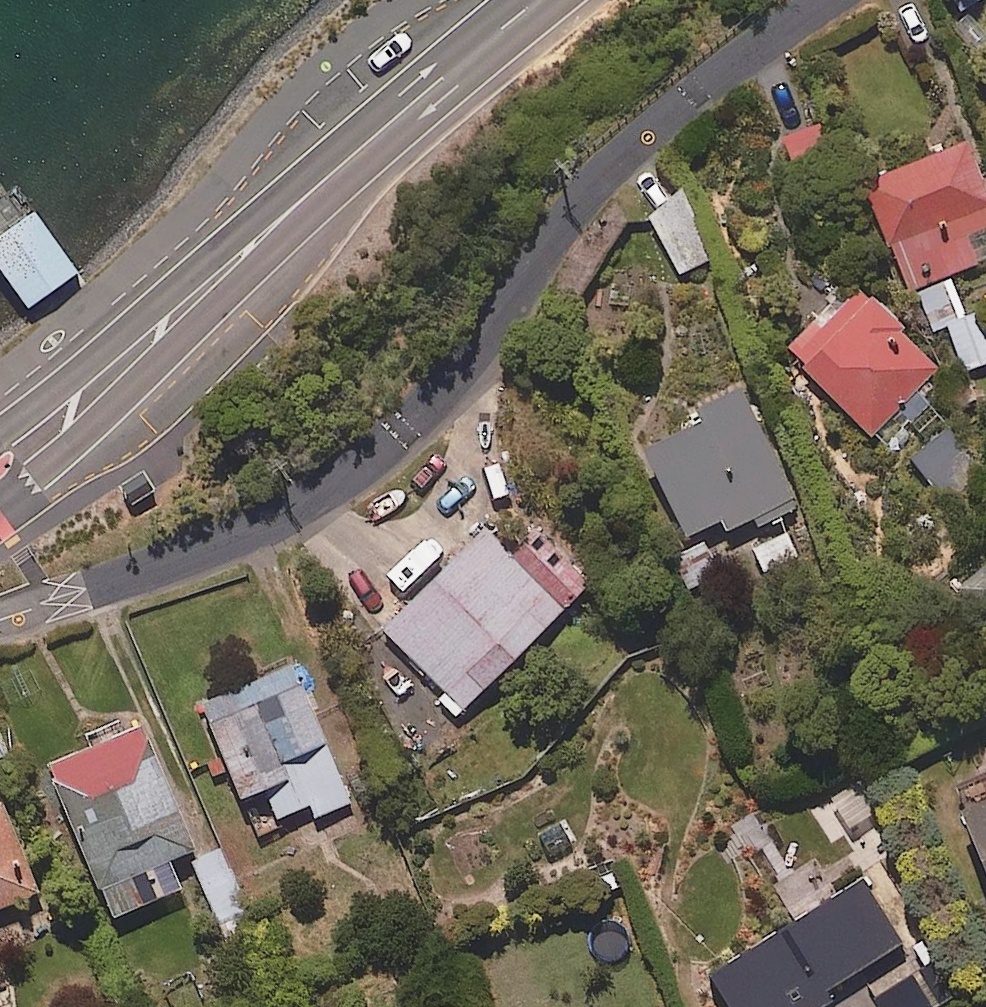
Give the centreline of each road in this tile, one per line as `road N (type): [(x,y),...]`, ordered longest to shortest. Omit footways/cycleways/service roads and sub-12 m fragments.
road 1 (residential): [(836,0),(696,93),(637,149),(559,232),(453,382),(311,502),(231,540),(0,620)]
road 2 (secondary): [(535,0),(180,316),(0,465)]

